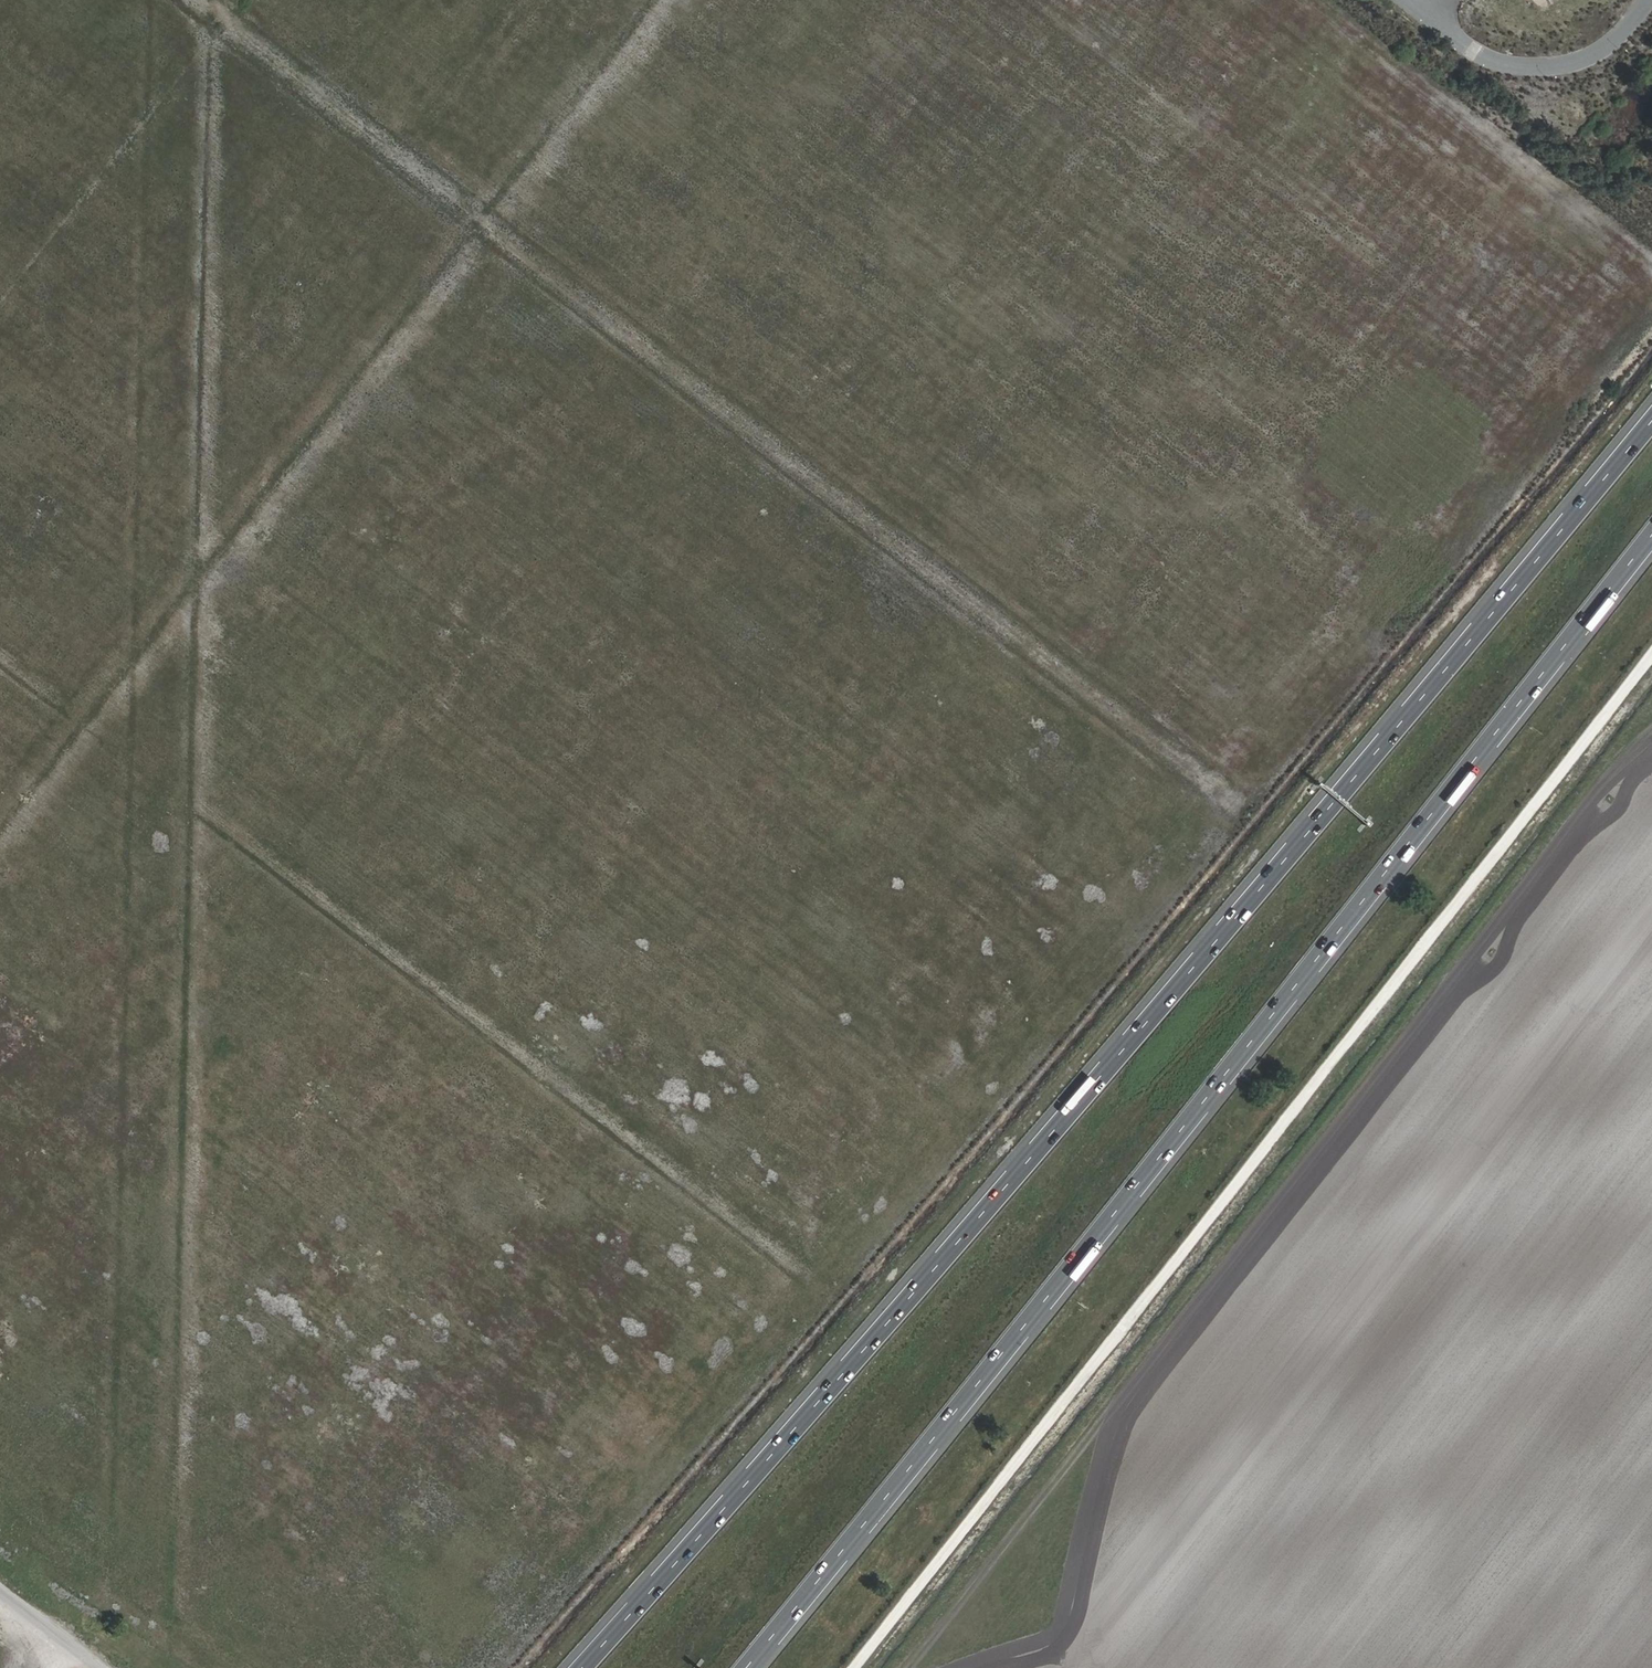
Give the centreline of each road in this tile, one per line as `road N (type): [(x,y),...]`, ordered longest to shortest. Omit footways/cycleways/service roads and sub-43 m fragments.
road 1 (motorway): [(1651,419),(844,1373),(578,1667)]
road 2 (motorway): [(749,1667),(935,1445),(1651,538)]
road 3 (track): [(1229,786),(204,0)]
road 4 (track): [(1651,661),(1213,1216),(1006,1458)]
road 5 (track): [(0,304),(236,0)]
road 6 (track): [(842,1667),(1006,1458)]
road 7 (unclassified): [(96,1667),(0,1590)]

